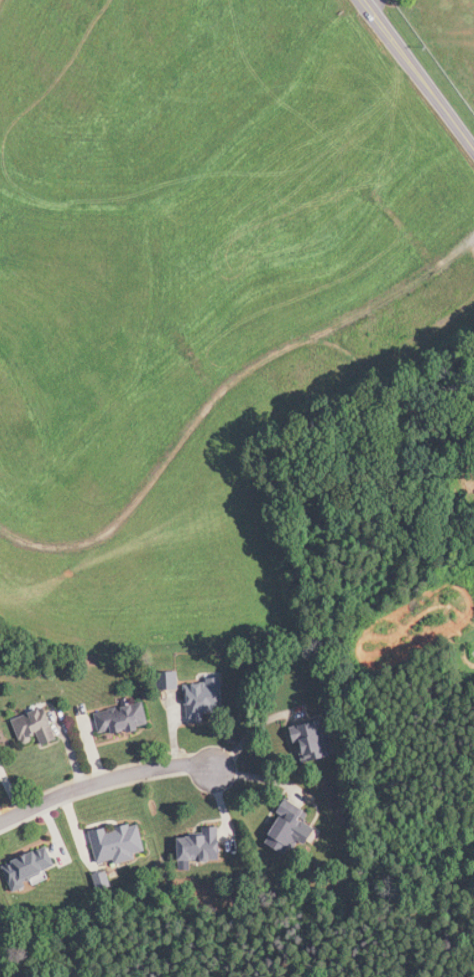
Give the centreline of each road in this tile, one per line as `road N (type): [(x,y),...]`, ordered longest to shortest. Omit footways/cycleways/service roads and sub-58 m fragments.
road 1 (residential): [(0,820),(133,771),(220,768)]
road 2 (tertiary): [(473,146),(369,0)]

